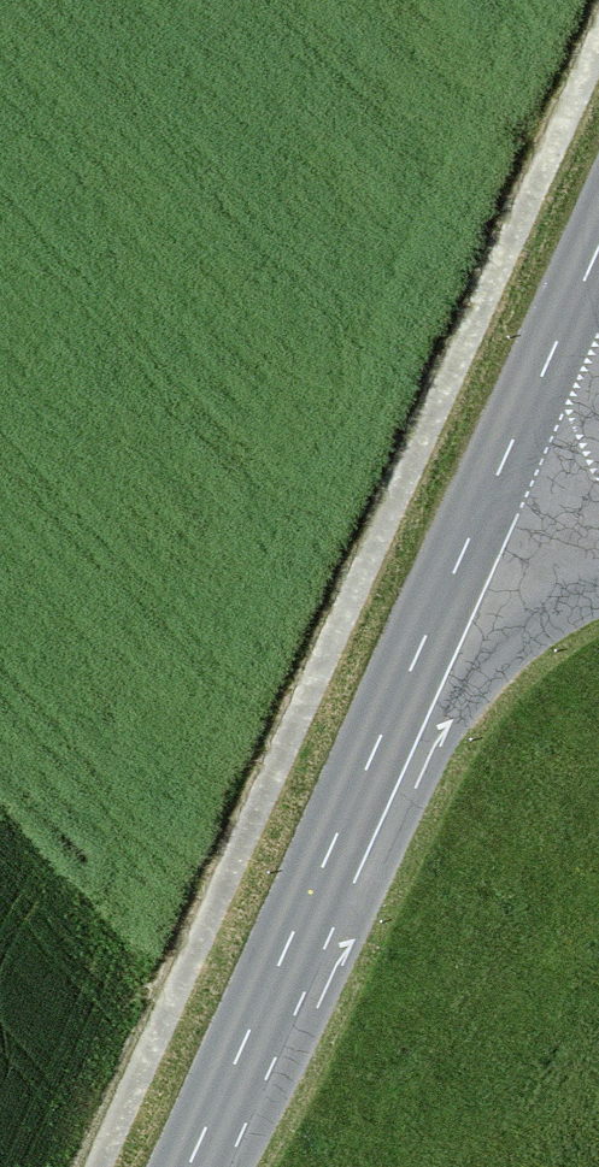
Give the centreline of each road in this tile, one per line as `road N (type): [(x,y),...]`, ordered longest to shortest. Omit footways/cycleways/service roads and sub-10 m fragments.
road 1 (track): [(53,1166),(566,0)]
road 2 (tertiary): [(196,1166),(319,917),(598,244)]

